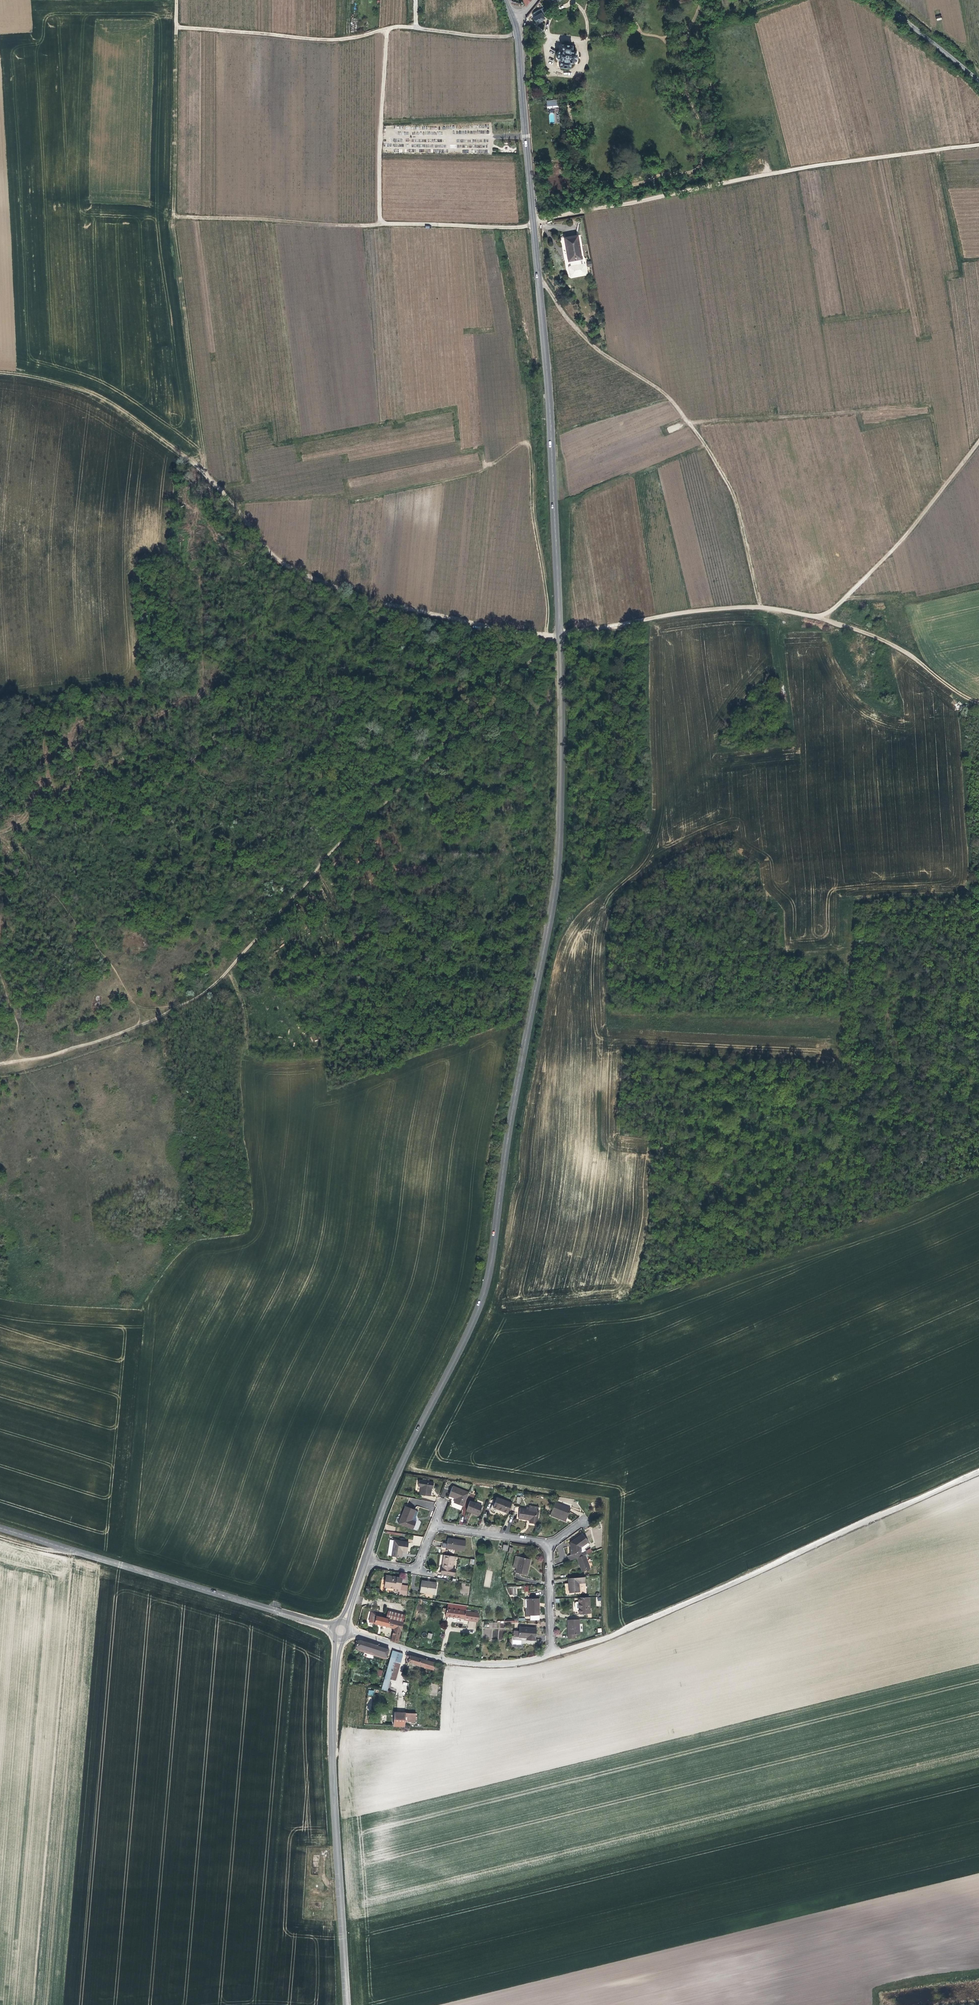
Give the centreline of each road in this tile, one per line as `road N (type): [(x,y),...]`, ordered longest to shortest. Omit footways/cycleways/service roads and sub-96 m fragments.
road 1 (tertiary): [(513,20),(550,408),(561,667),(557,875),(486,1285),(365,1561)]
road 2 (track): [(978,702),(879,639),(761,608),(560,636),(386,604),(277,560),(206,475)]
road 3 (track): [(387,29),(380,224),(519,227),(801,168),(978,145)]
road 4 (track): [(0,1064),(97,1041),(198,997),(333,850),(560,636)]
road 5 (track): [(978,1468),(554,1655)]
road 6 (track): [(761,608),(737,506),(713,457),(669,398),(587,340),(538,274)]
road 7 (track): [(627,8),(641,33),(664,38),(679,58),(702,136),(700,165),(581,193),(568,104)]
road 8 (track): [(176,27),(173,216),(380,224)]
road 9 (track): [(356,501),(480,473),(528,444),(545,634)]
road 10 (tertiary): [(347,2004),(333,1768),(339,1638)]
road 11 (tertiary): [(333,1628),(0,1528)]
road 12 (track): [(517,35),(395,26),(326,40),(176,27)]
road 13 (track): [(206,475),(173,216)]
road 14 (track): [(819,618),(897,545),(978,442)]
road 15 (track): [(206,475),(110,402),(0,372)]
road 16 (unclassified): [(554,1655),(466,1661),(348,1632)]
road 17 (unclassified): [(876,0),(978,82)]

